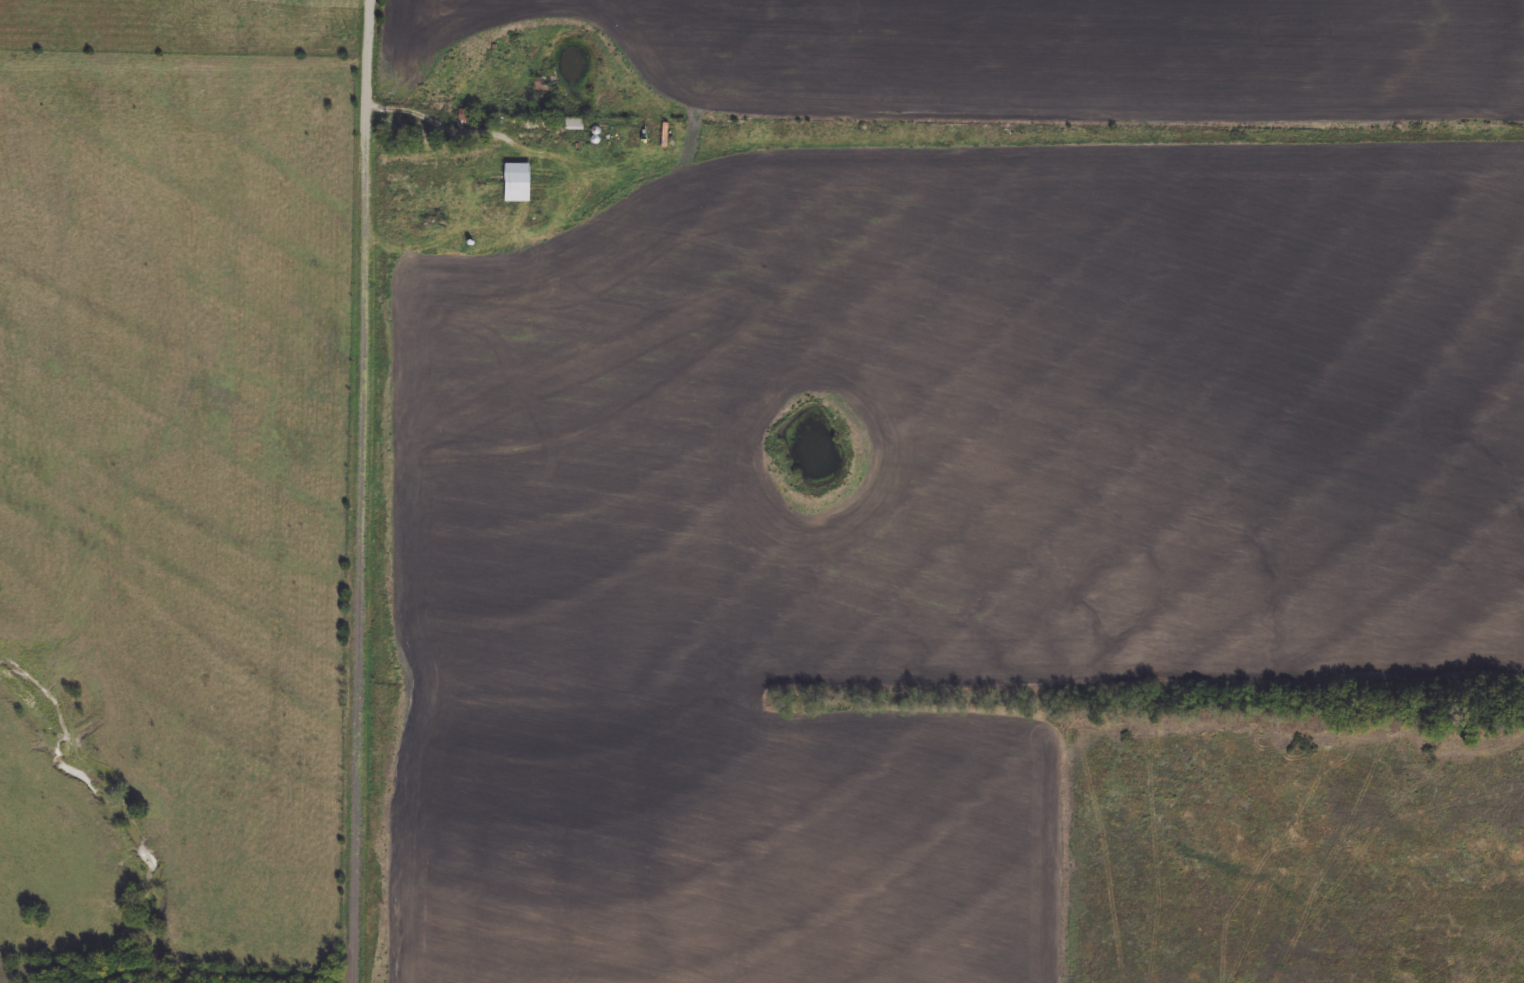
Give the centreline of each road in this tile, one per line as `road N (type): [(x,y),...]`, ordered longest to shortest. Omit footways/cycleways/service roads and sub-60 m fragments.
road 1 (residential): [(357,982),(370,0)]

